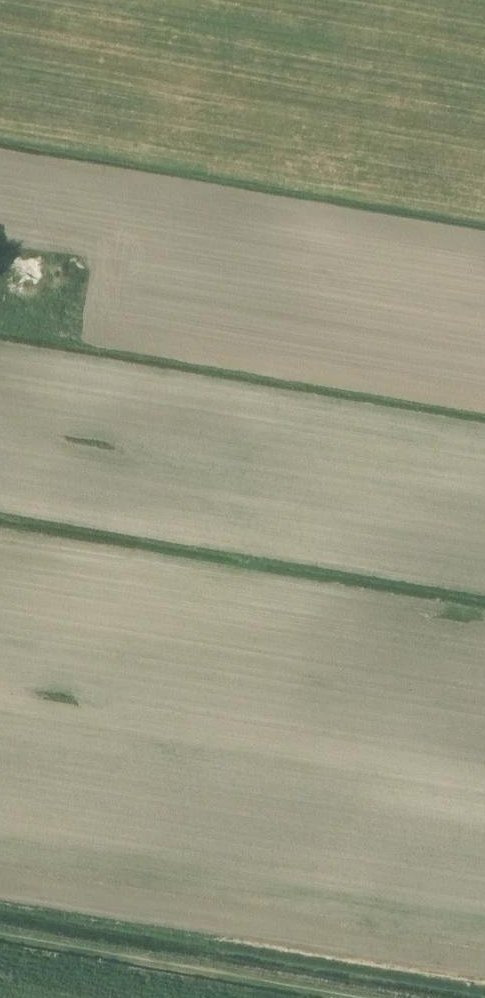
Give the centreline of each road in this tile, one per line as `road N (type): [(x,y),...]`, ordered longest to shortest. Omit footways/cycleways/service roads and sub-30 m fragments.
road 1 (track): [(347,997),(0,935)]

